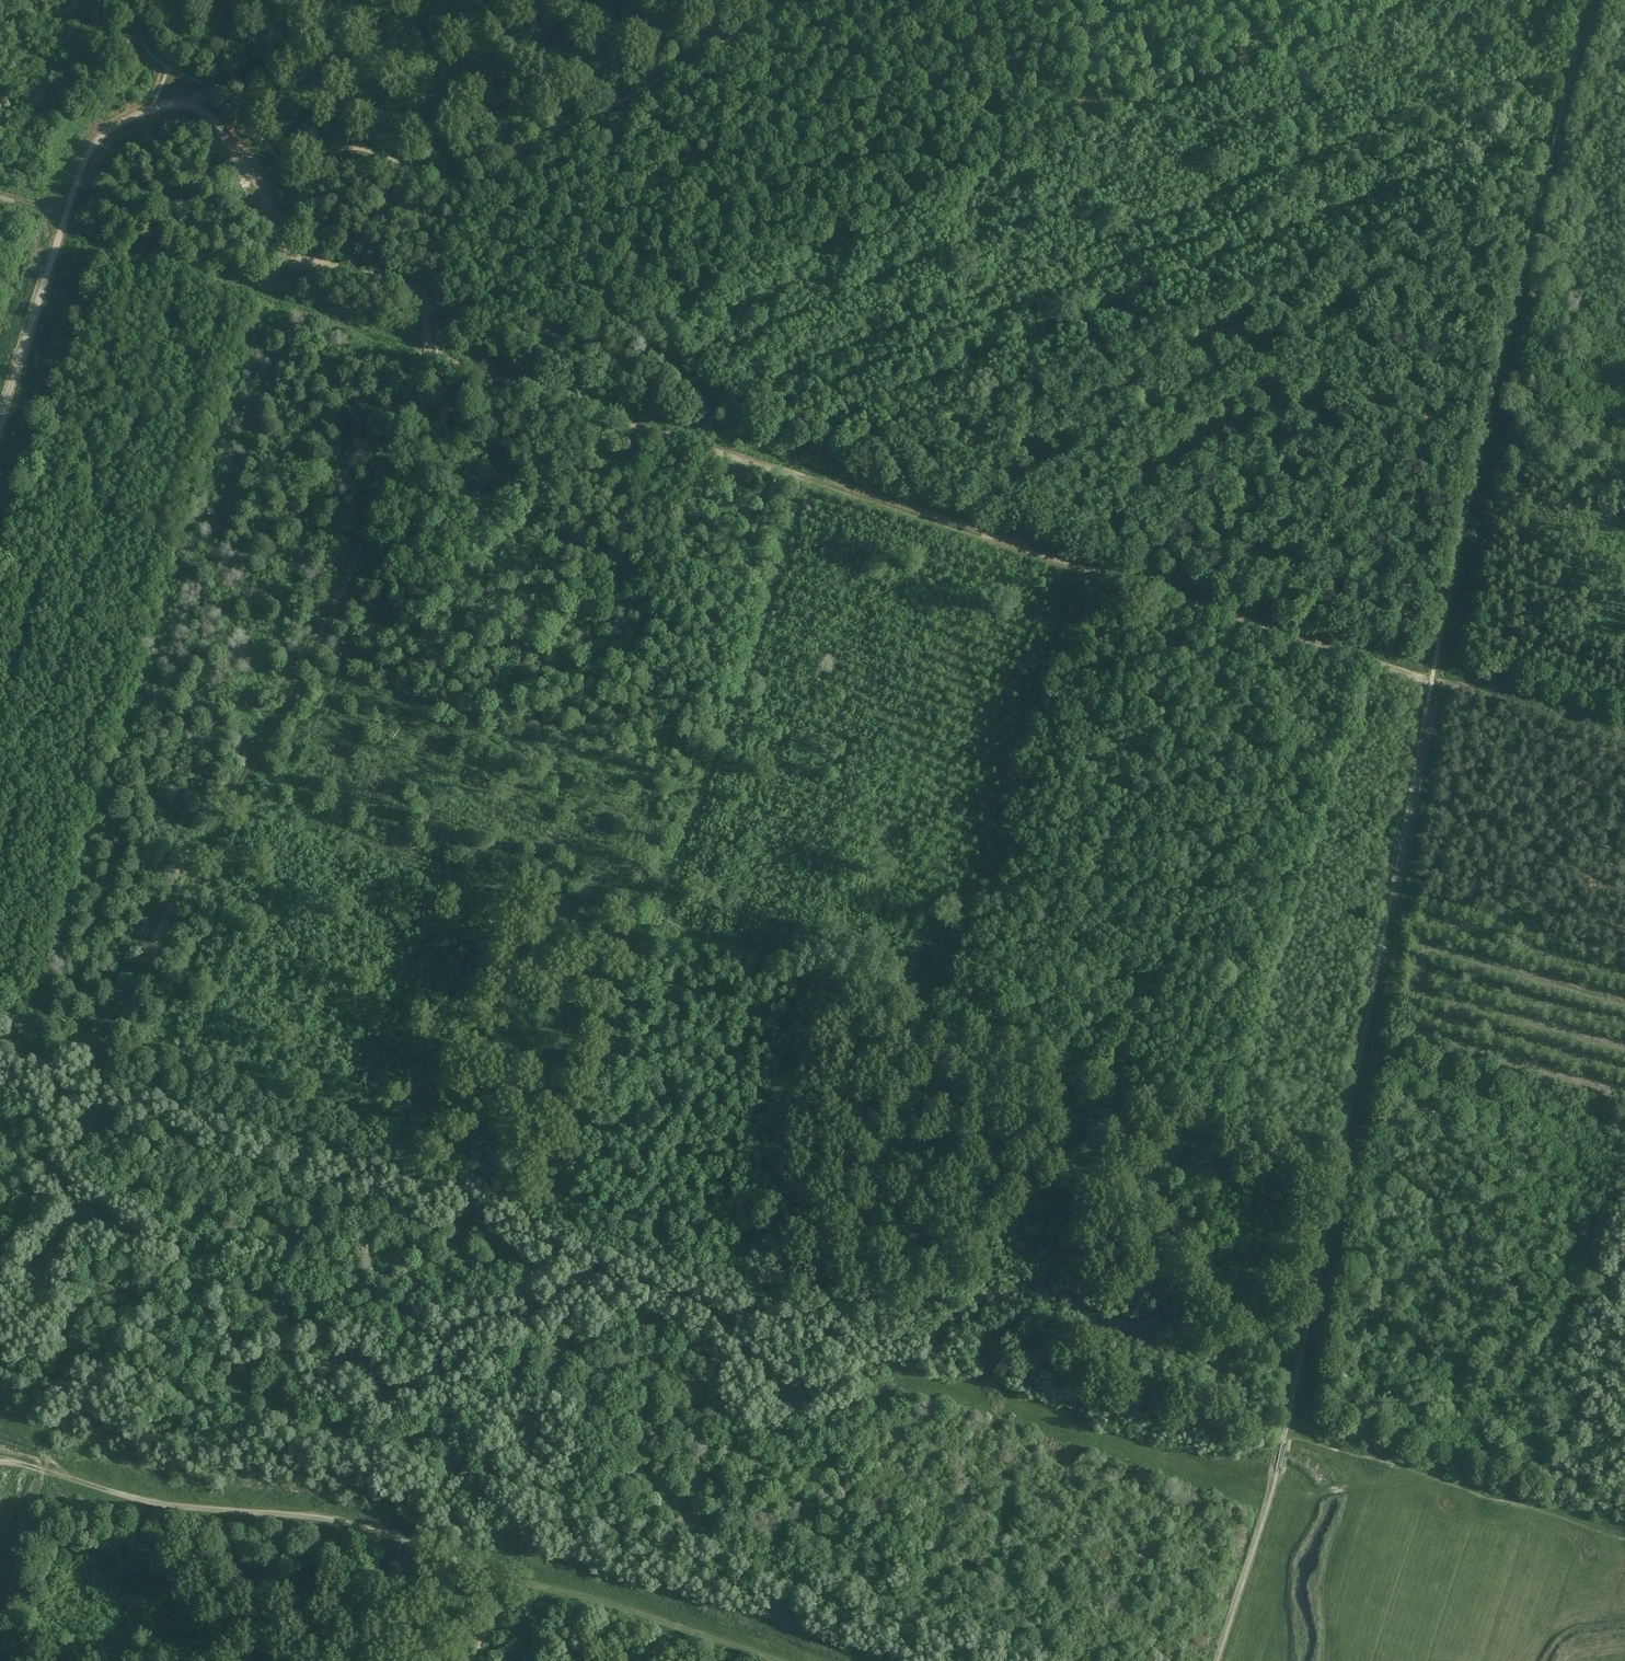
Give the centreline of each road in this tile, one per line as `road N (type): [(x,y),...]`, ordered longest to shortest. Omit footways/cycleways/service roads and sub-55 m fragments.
road 1 (track): [(427,343),(470,371),(1432,679)]
road 2 (track): [(46,1468),(158,1503),(298,1512),(435,1547)]
road 3 (track): [(153,109),(202,105),(294,253),(417,291)]
road 4 (track): [(1624,1539),(1289,1432)]
road 5 (track): [(480,1569),(782,1660)]
road 6 (track): [(194,876),(99,1056),(67,1068),(6,1031)]
road 7 (track): [(0,1613),(46,1468)]
road 8 (track): [(217,90),(275,42),(293,0)]

